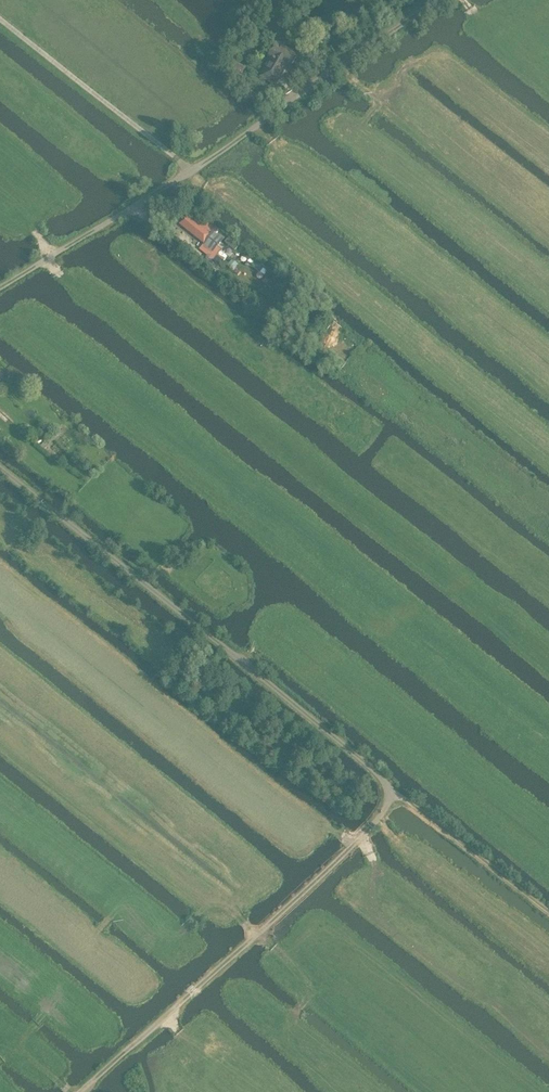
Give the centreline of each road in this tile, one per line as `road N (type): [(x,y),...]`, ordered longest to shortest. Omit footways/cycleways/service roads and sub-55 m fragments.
road 1 (unclassified): [(77,1091),(329,870),(370,829),(391,794),(271,685),(0,469)]
road 2 (unclassified): [(0,286),(204,163),(439,0)]
road 3 (track): [(190,171),(0,18)]

